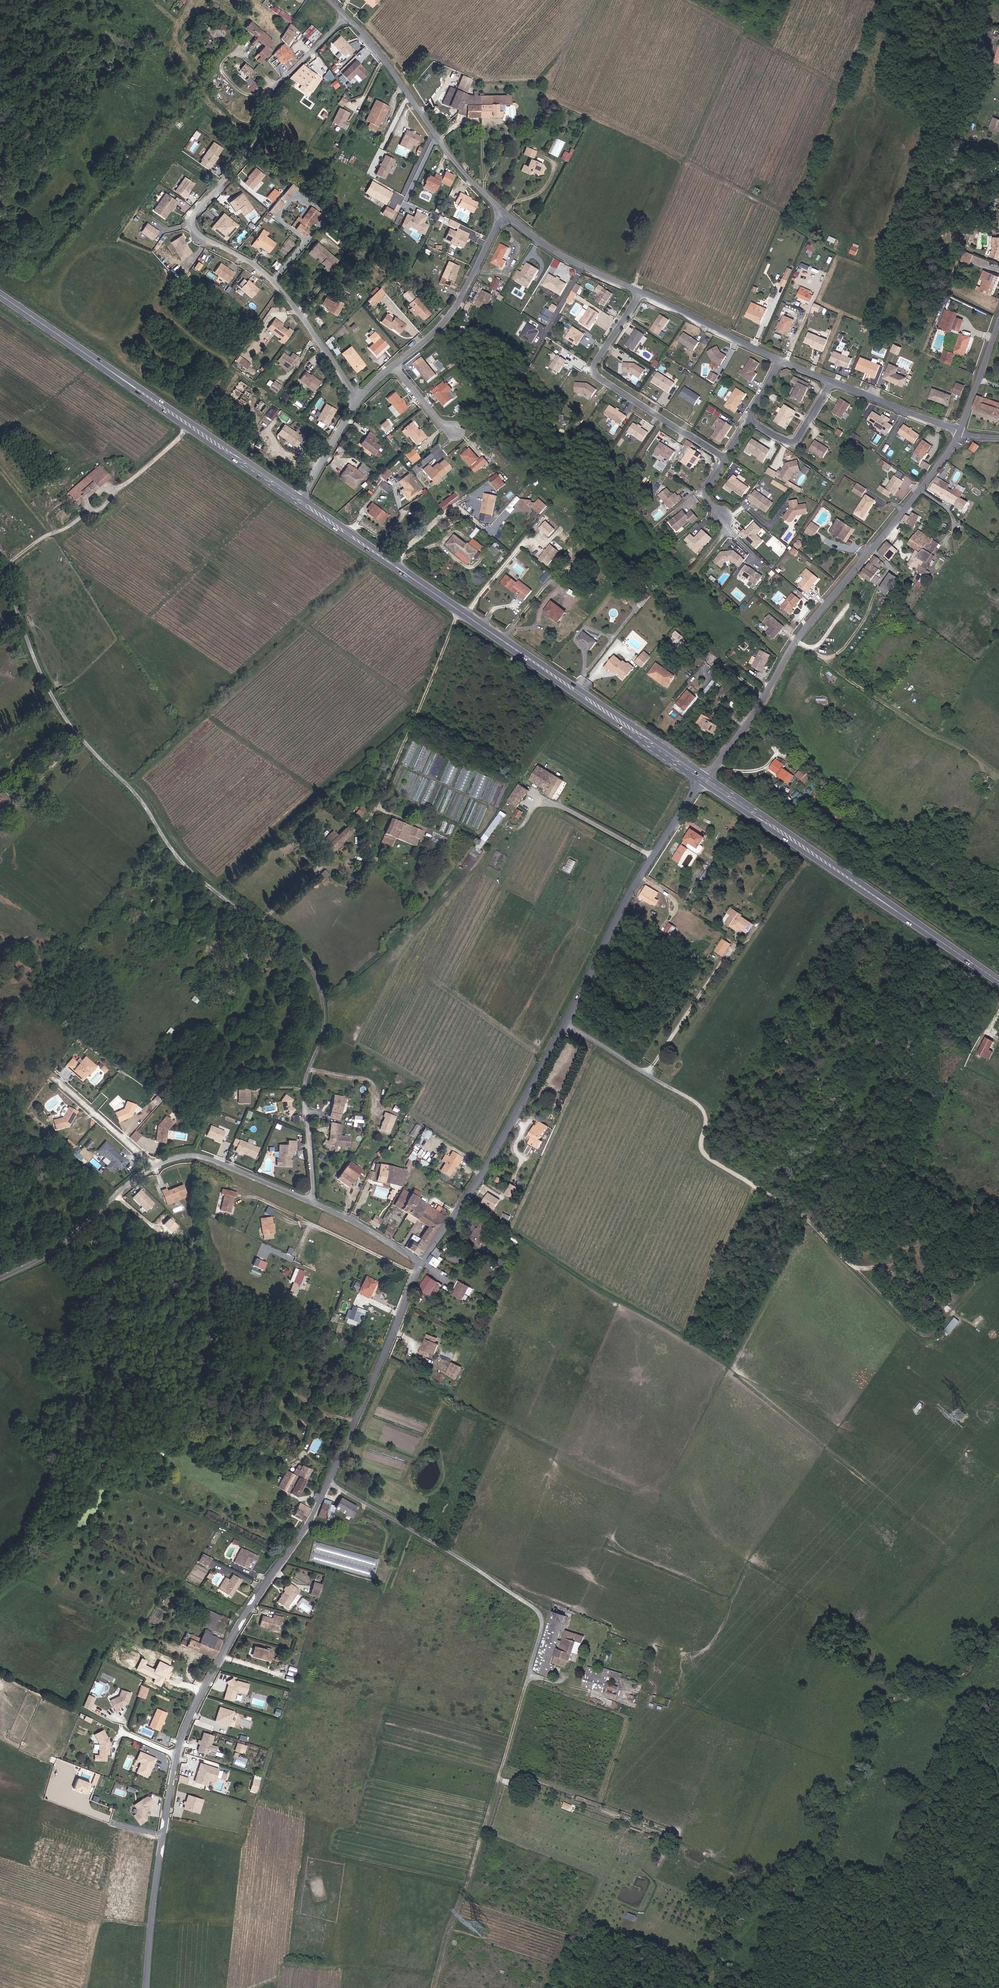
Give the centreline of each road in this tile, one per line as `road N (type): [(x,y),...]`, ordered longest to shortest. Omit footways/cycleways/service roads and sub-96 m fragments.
road 1 (unclassified): [(312,1202),(306,1102),(324,1029),(320,989),(294,953),(182,864),(145,804),(71,723),(31,649),(11,580)]
road 2 (unclassified): [(329,1481),(248,1610),(182,1740),(147,1987)]
road 3 (residential): [(357,401),(280,286),(189,221),(239,161),(267,93),(348,17)]
road 4 (primary): [(704,779),(299,500)]
road 5 (track): [(979,1280),(939,1332),(921,1334),(820,1235),(713,1160),(701,1147),(706,1118),(696,1099),(674,1091)]
road 6 (unclassified): [(959,432),(704,779)]
road 7 (primary): [(299,500),(0,295)]
road 8 (tertiary): [(312,1202),(207,1157),(164,1159),(50,1255),(0,1278)]
road 9 (primary): [(998,980),(704,779)]
road 10 (track): [(436,1987),(530,1674)]
road 11 (unclassified): [(530,1674),(541,1627),(534,1605),(329,1481)]
road 12 (unclassified): [(704,779),(633,891),(565,1024)]
road 13 (unclassified): [(565,1024),(477,1184),(420,1263)]
road 14 (unclassified): [(348,17),(504,214)]
road 15 (residential): [(639,291),(594,371),(724,458)]
road 16 (track): [(11,580),(10,560),(106,506),(188,425)]
road 17 (unclassified): [(420,1263),(329,1481)]
road 18 (track): [(385,812),(380,801),(458,610)]
road 19 (unclassified): [(394,366),(442,326),(504,214)]
road 20 (unclassified): [(504,214),(570,260),(639,291)]
road 21 (unclassified): [(639,291),(778,360)]
road 22 (track): [(736,946),(648,1071)]
road 23 (unclassified): [(830,381),(959,432)]
road 24 (unclassified): [(565,1024),(674,1091)]
road 25 (residential): [(747,418),(795,444),(830,381)]
road 26 (tertiary): [(420,1263),(312,1202)]

